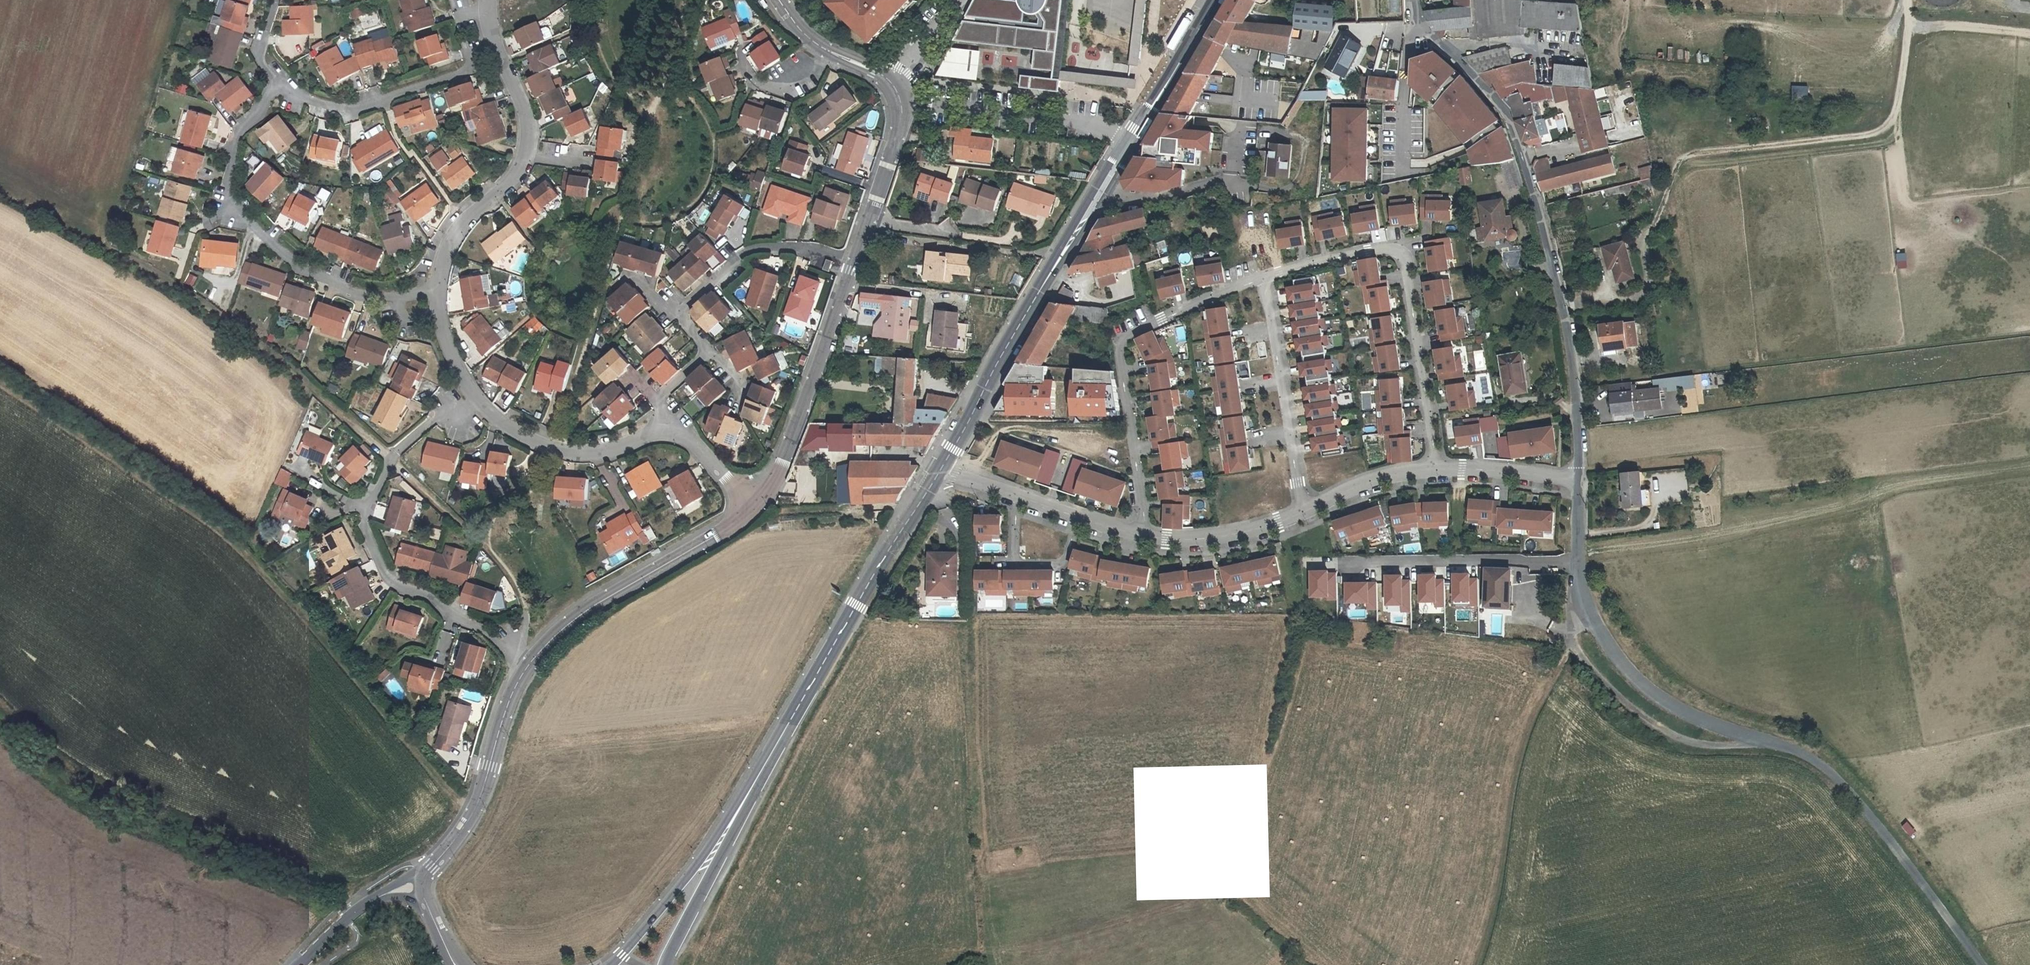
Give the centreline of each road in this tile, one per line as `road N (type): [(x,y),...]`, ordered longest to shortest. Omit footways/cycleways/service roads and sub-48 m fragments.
road 1 (track): [(528,665),(519,588),(456,516),(319,391),(0,192)]
road 2 (unclassified): [(1576,479),(1582,597),(1620,663),(1676,713),(1819,766),(1975,964)]
road 3 (track): [(471,815),(246,557),(174,498),(0,382)]
road 4 (unclassified): [(1412,0),(1418,27),(1505,116),(1520,150),(1566,333),(1576,479)]
road 5 (track): [(969,479),(973,857),(988,964)]
road 6 (track): [(2029,468),(1906,483),(1722,530),(1576,549)]
road 7 (track): [(1638,255),(1676,164),(1692,153),(1878,133),(1893,120),(1908,0)]
road 8 (secondary): [(940,469),(728,829)]
road 9 (residential): [(476,399),(418,430),(392,457),(370,506),(368,530),(393,583),(528,665)]
road 10 (secondary): [(1131,140),(940,469)]
road 11 (residential): [(440,298),(389,307),(339,288),(298,264),(241,207),(230,184),(231,150),(276,80)]
road 12 (track): [(1473,964),(1511,825),(1522,742),(1589,618)]
road 13 (residential): [(1264,278),(1338,257),(1398,252),(1436,469)]
road 14 (residential): [(1146,539),(1119,344),(1264,278)]
road 15 (residential): [(528,665),(601,602),(750,508)]
road 16 (residential): [(750,508),(782,462),(854,263)]
road 17 (residential): [(422,884),(476,806),(528,665)]
road 18 (residential): [(1303,512),(1264,278)]
road 19 (residential): [(498,57),(338,109),(276,80)]
road 20 (residential): [(902,100),(1095,123),(1131,140)]
road 21 (residential): [(940,469),(1146,539)]
road 22 (residential): [(669,431),(593,455),(547,448),(512,432),(476,399)]
road 23 (residential): [(676,316),(754,248),(807,248),(854,263)]
road 24 (secondary): [(728,829),(606,964)]
road 25 (residential): [(854,263),(904,119),(902,100)]
road 26 (residential): [(440,298),(453,242),(526,157)]
road 27 (secondary): [(1215,0),(1131,140)]
road 28 (residential): [(1146,539),(1238,536),(1303,512)]
road 29 (residential): [(299,964),(375,899),(422,884)]
road 30 (secondary): [(665,964),(728,829)]
road 31 (residential): [(1303,512),(1392,475),(1436,469)]
road 32 (residential): [(1436,469),(1576,479)]
road 33 (track): [(1910,24),(2029,36)]

